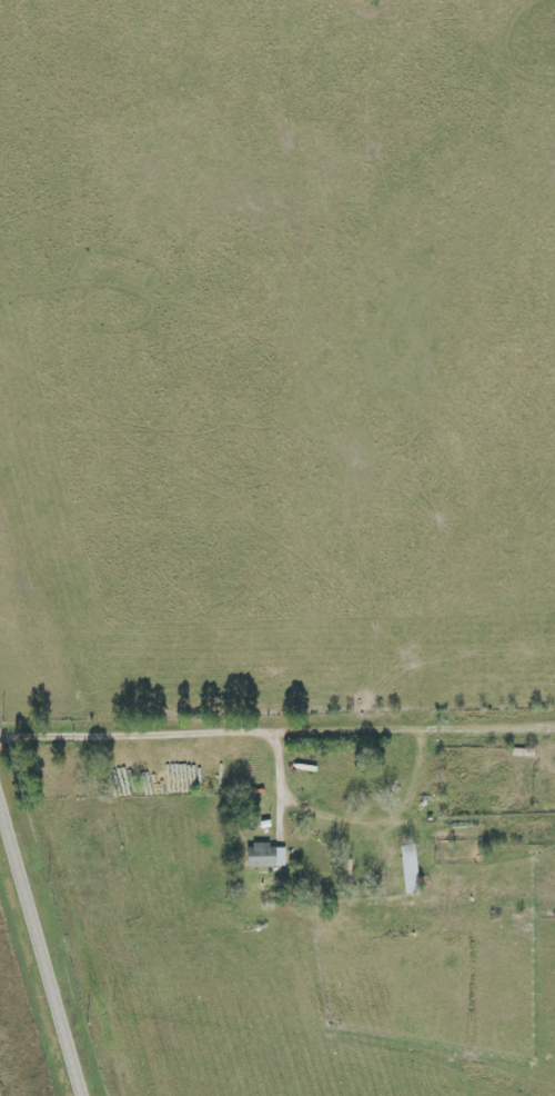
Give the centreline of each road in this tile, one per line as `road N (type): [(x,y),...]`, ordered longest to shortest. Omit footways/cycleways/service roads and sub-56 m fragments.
road 1 (tertiary): [(84,1095),(0,799)]

